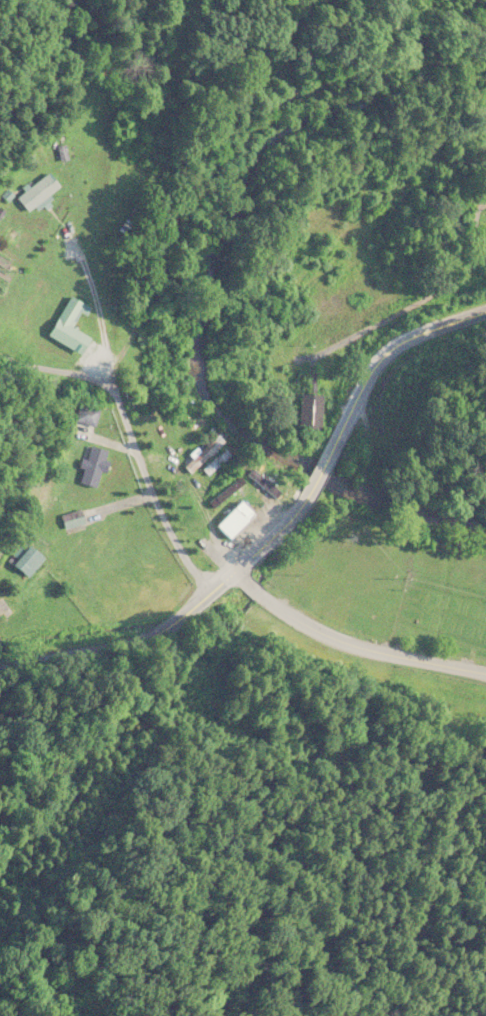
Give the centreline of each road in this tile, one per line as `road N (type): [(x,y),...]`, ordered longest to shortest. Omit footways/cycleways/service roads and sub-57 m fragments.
road 1 (secondary): [(0,672),(135,636),(207,592),(302,495),(383,357),(431,327),(485,308)]
road 2 (residential): [(0,361),(99,373),(116,390),(152,501),(207,592)]
road 3 (residential): [(485,674),(410,661),(307,626),(228,573)]

